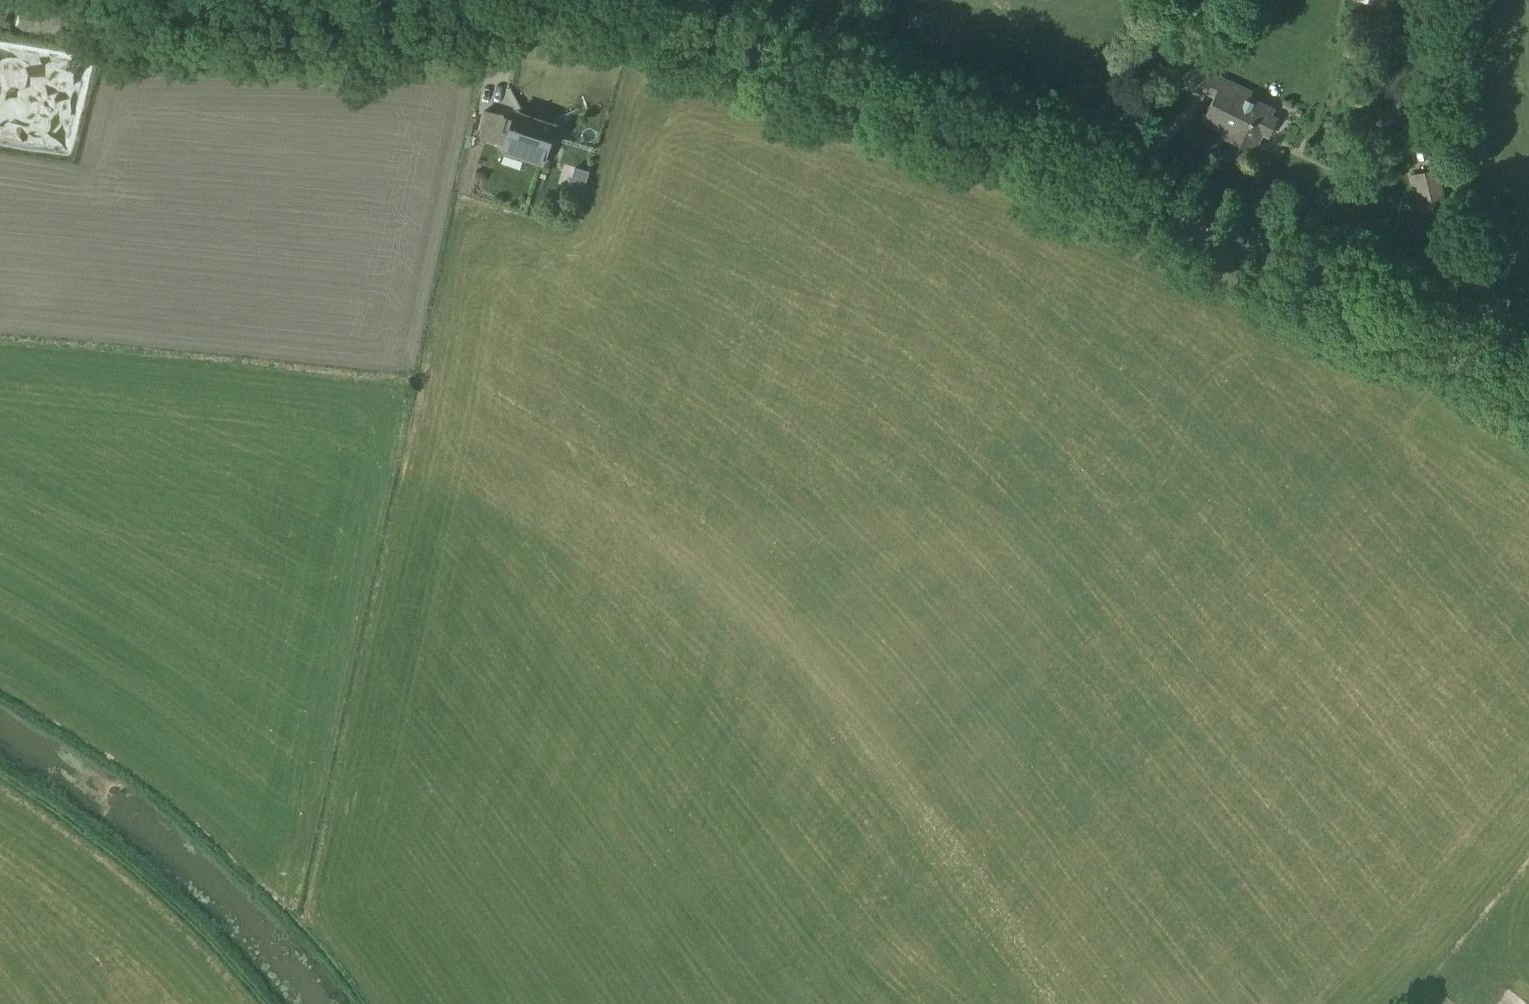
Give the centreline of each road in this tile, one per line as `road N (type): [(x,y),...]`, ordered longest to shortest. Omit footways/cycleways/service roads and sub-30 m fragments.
road 1 (unclassified): [(1528,370),(1188,202),(1024,137),(586,0)]

